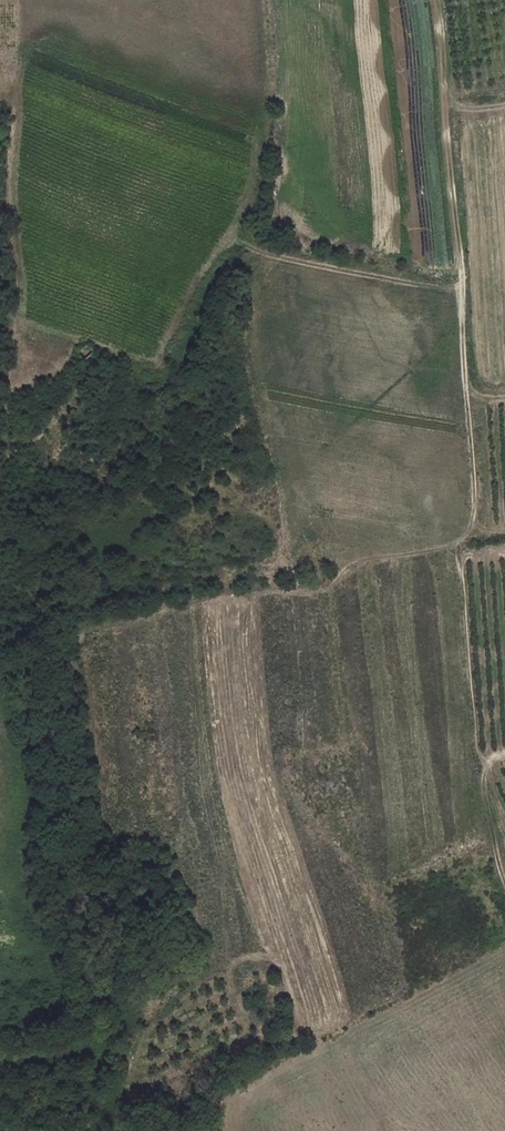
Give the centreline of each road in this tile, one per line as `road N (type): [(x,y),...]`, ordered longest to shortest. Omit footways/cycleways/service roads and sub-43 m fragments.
road 1 (track): [(432,0),(474,489),(472,524),(453,546)]
road 2 (track): [(453,546),(488,850),(504,888)]
road 3 (track): [(453,546),(340,572),(333,627),(345,732)]

